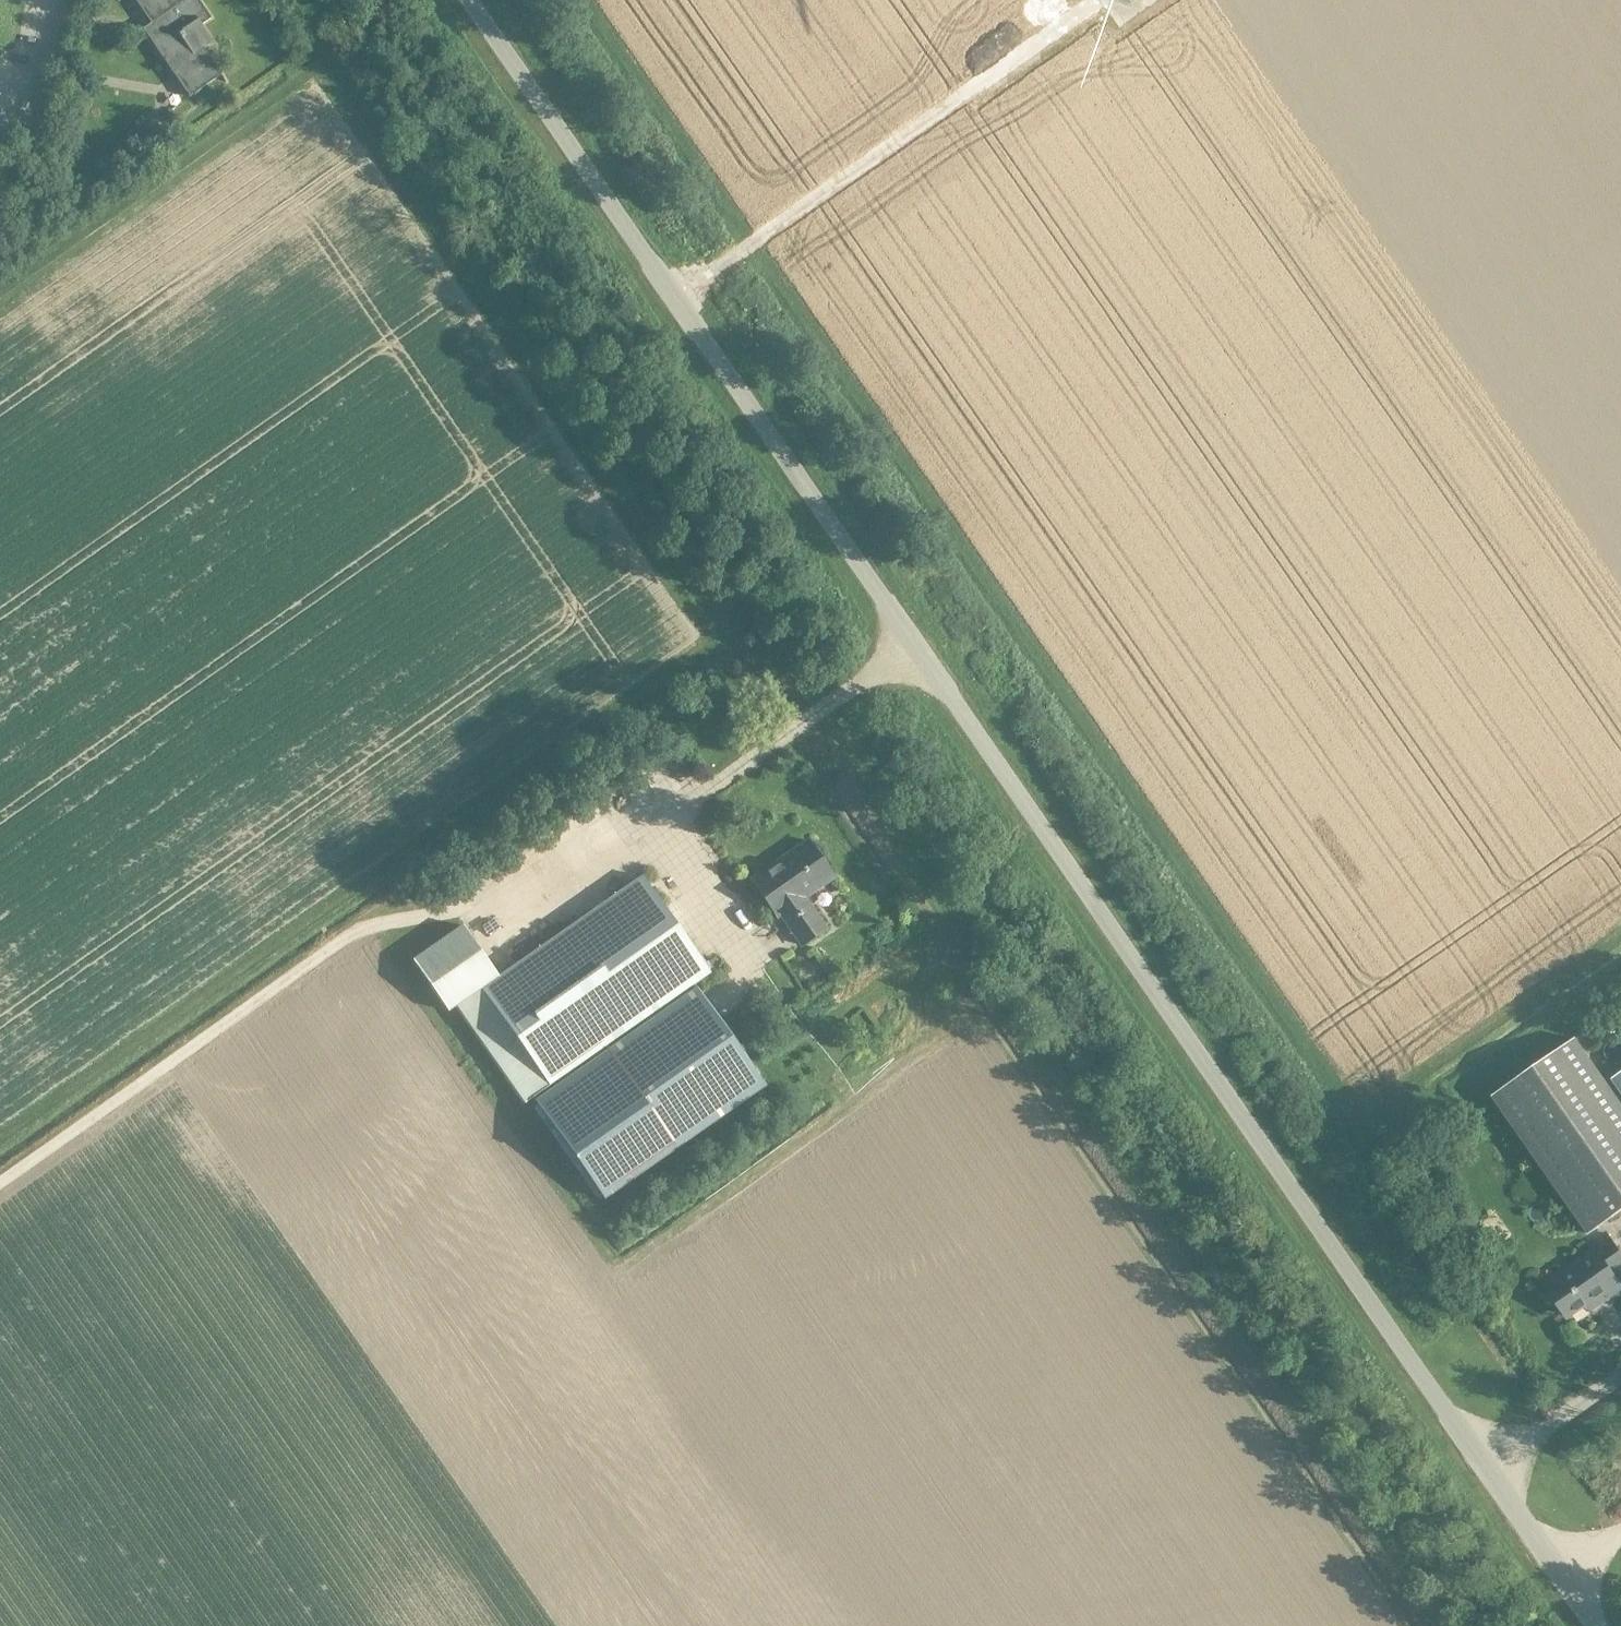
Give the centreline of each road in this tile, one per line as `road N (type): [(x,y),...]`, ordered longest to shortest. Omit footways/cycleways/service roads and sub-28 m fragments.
road 1 (unclassified): [(1594,1625),(913,657),(467,0)]

